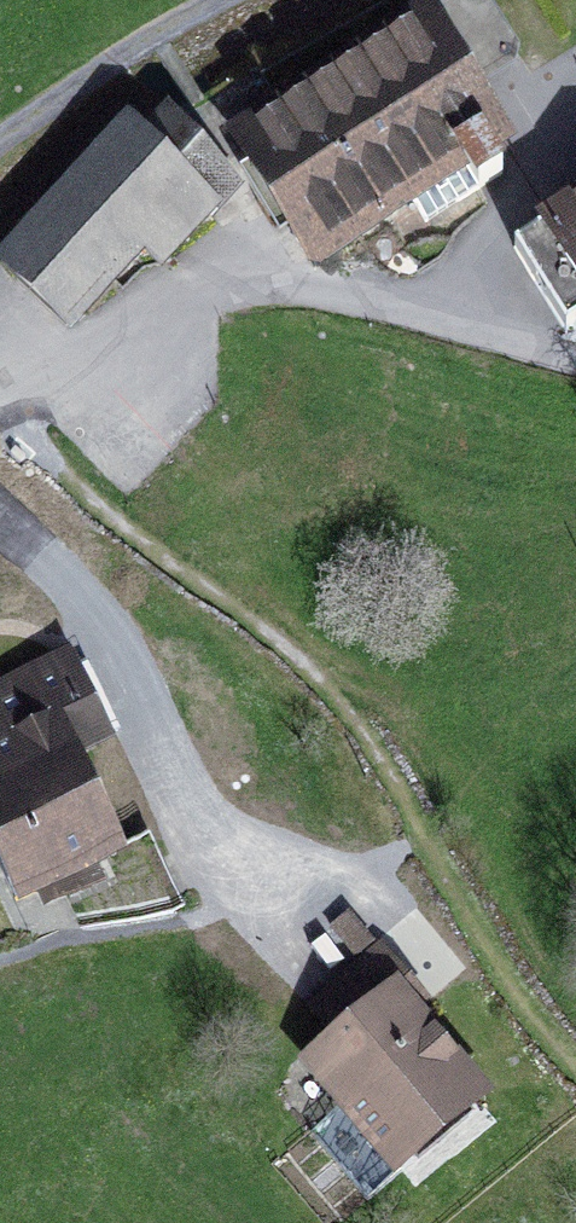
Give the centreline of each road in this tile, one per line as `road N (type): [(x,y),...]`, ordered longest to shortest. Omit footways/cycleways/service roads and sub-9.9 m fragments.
road 1 (residential): [(0,388),(85,336),(188,297),(254,285),(337,291),(575,360)]

